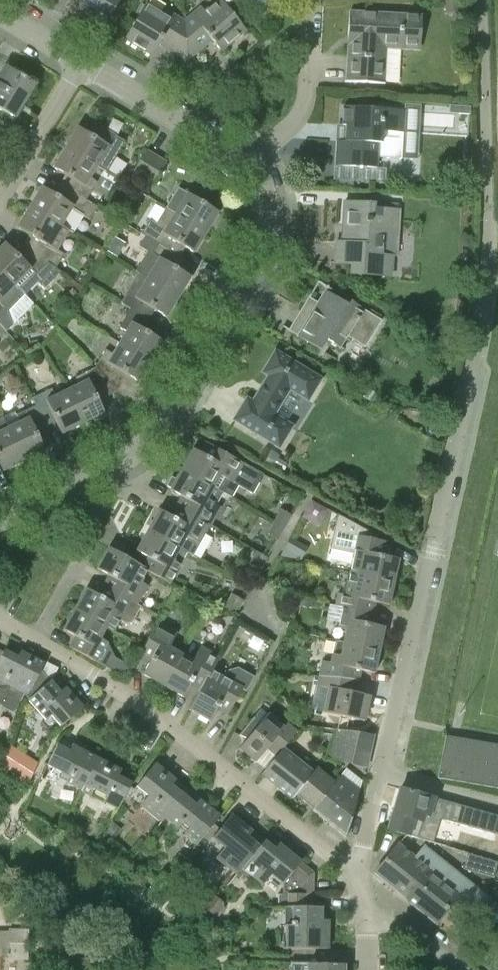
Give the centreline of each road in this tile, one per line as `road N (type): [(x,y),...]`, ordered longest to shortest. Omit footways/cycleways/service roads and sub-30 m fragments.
road 1 (residential): [(357,875),(437,551),(481,317),(489,208),(482,0)]
road 2 (residential): [(0,521),(149,449),(266,247),(269,212),(250,163)]
road 3 (residential): [(357,875),(0,619)]
road 4 (residential): [(250,163),(82,63)]
road 5 (residential): [(250,163),(301,114),(312,0)]
road 6 (residential): [(82,63),(0,195)]

